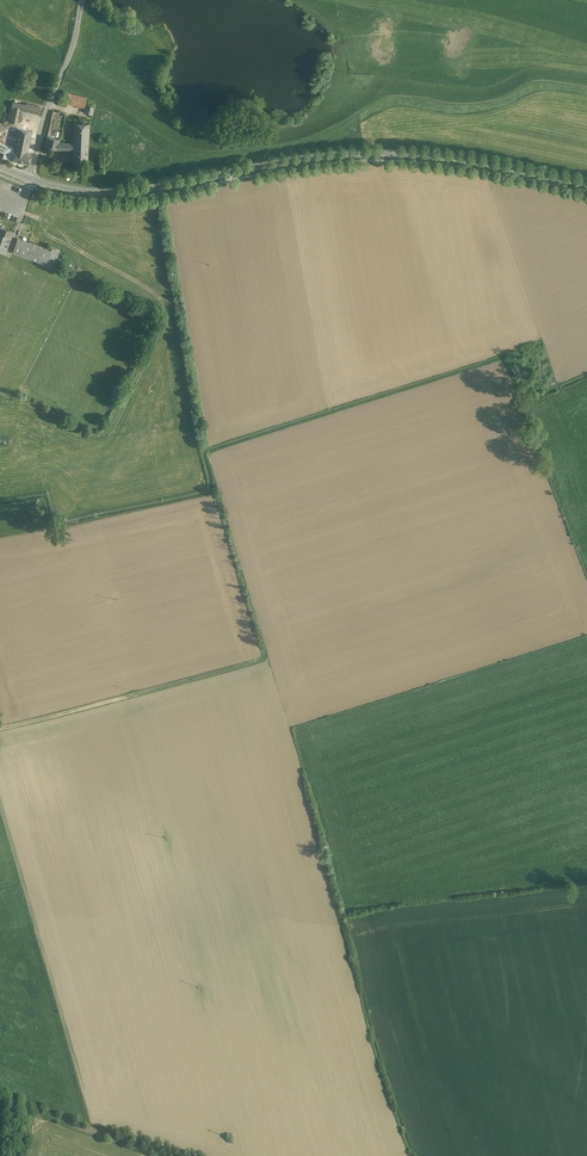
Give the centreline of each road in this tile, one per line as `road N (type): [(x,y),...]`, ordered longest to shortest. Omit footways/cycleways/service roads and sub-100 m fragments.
road 1 (tertiary): [(30,179),(82,192),(126,190),(366,152),(455,159),(586,186)]
road 2 (unclassified): [(85,0),(30,179)]

